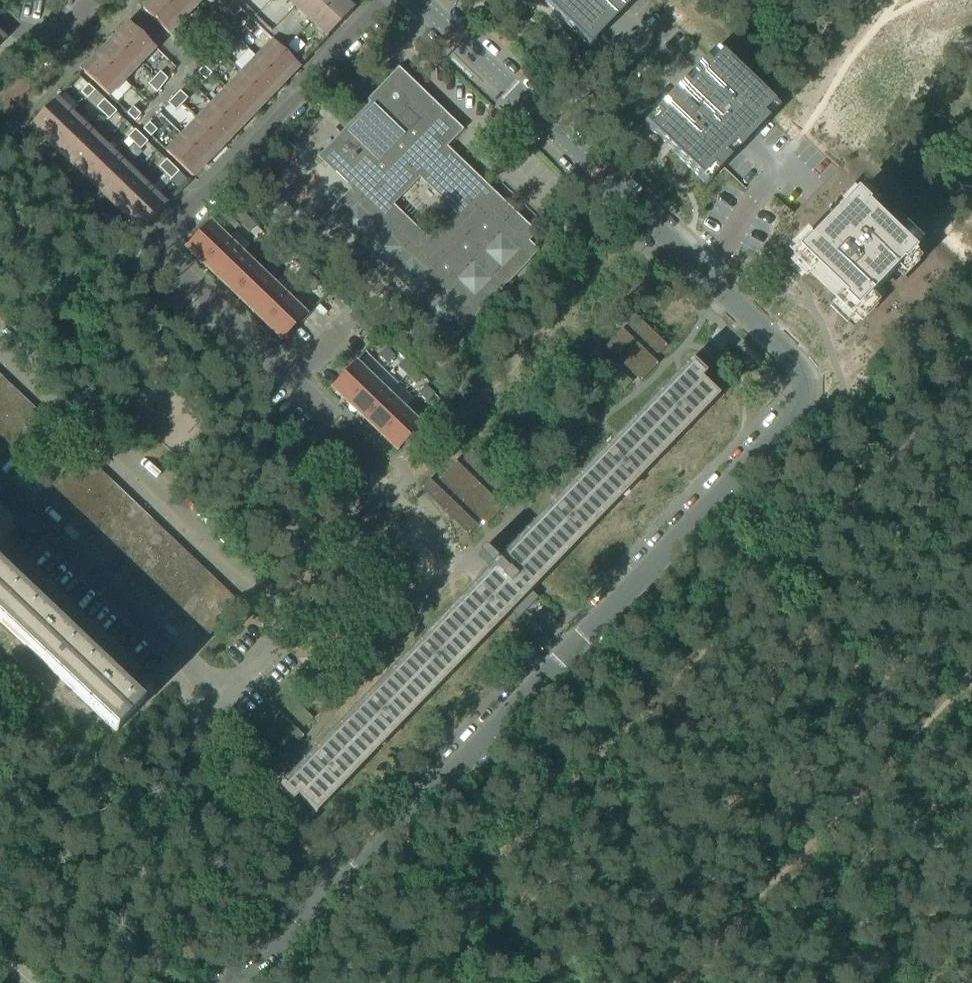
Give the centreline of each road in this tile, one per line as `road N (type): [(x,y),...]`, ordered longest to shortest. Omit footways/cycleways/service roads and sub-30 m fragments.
road 1 (tertiary): [(322,896),(807,384),(798,363),(417,0)]
road 2 (residential): [(391,0),(151,244),(319,404)]
road 3 (residential): [(322,896),(216,788),(210,765),(217,696),(0,489)]
road 4 (tertiary): [(230,982),(322,896)]

